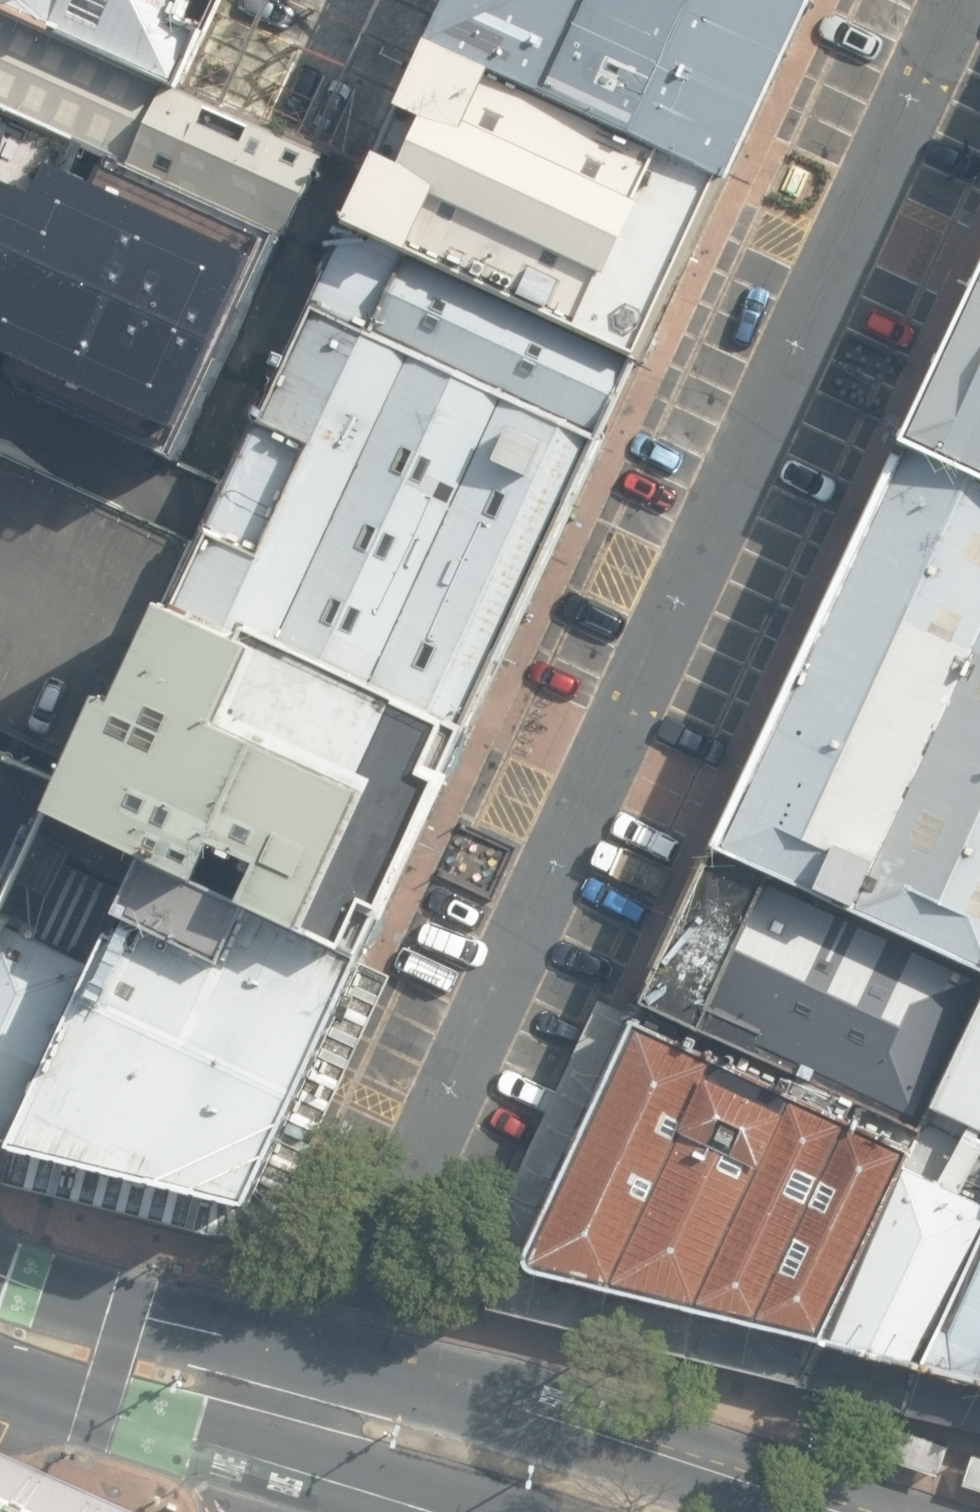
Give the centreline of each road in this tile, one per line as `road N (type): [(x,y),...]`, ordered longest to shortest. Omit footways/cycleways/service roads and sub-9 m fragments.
road 1 (unclassified): [(942,0),(675,608),(329,1366)]
road 2 (tertiary): [(329,1366),(799,1511)]
road 3 (tertiary): [(0,1273),(329,1366)]
road 4 (tertiary): [(278,1460),(129,1412),(0,1359)]
road 5 (tertiary): [(448,1511),(278,1460)]

